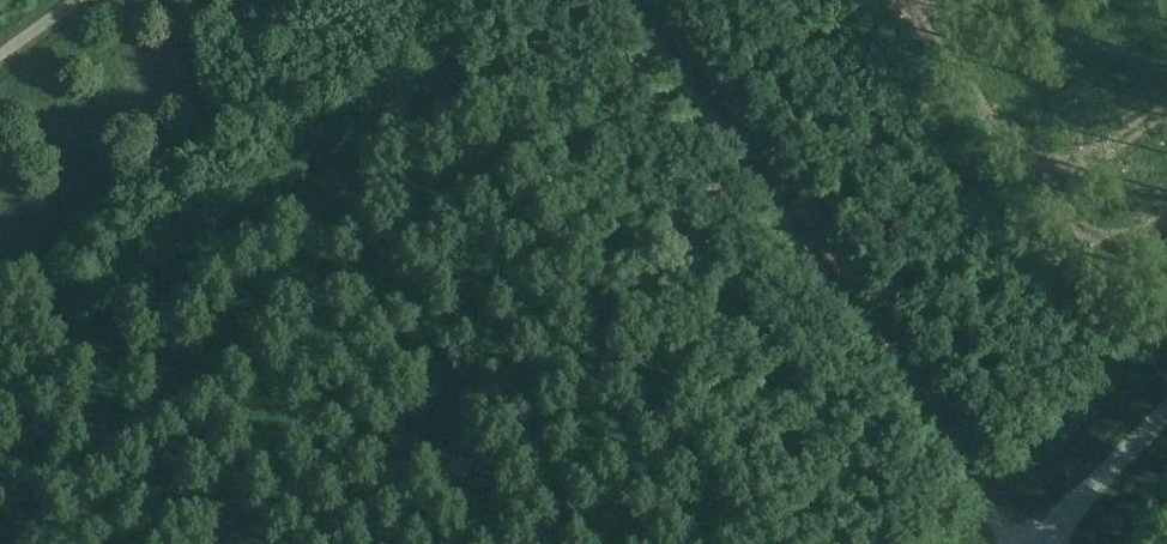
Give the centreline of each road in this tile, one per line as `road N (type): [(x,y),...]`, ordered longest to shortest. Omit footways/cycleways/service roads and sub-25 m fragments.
road 1 (track): [(1017,543),(624,0)]
road 2 (unclassified): [(1041,543),(1166,415)]

